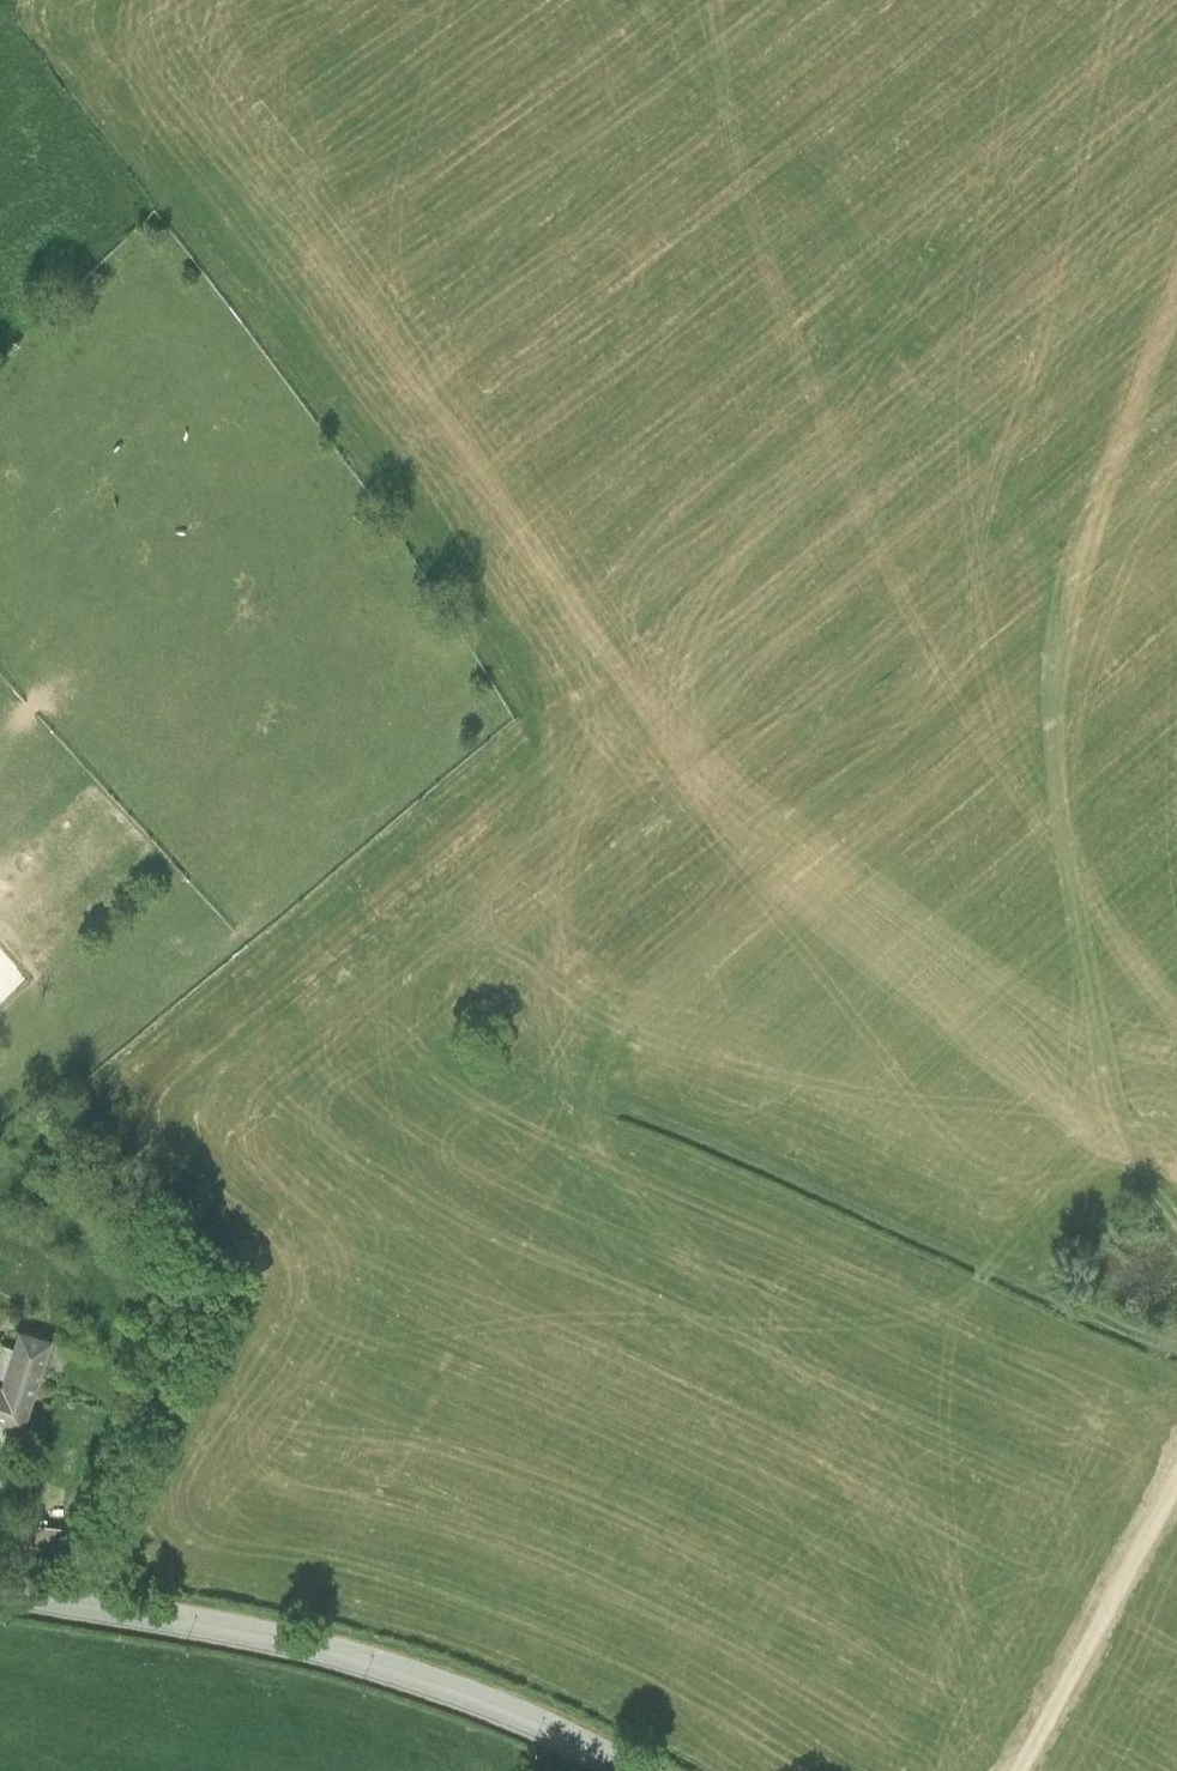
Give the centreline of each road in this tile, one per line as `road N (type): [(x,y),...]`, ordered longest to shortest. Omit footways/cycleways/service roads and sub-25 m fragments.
road 1 (tertiary): [(641,1770),(458,1687),(258,1633),(0,1584)]
road 2 (track): [(1176,1347),(1114,1328),(626,1105)]

